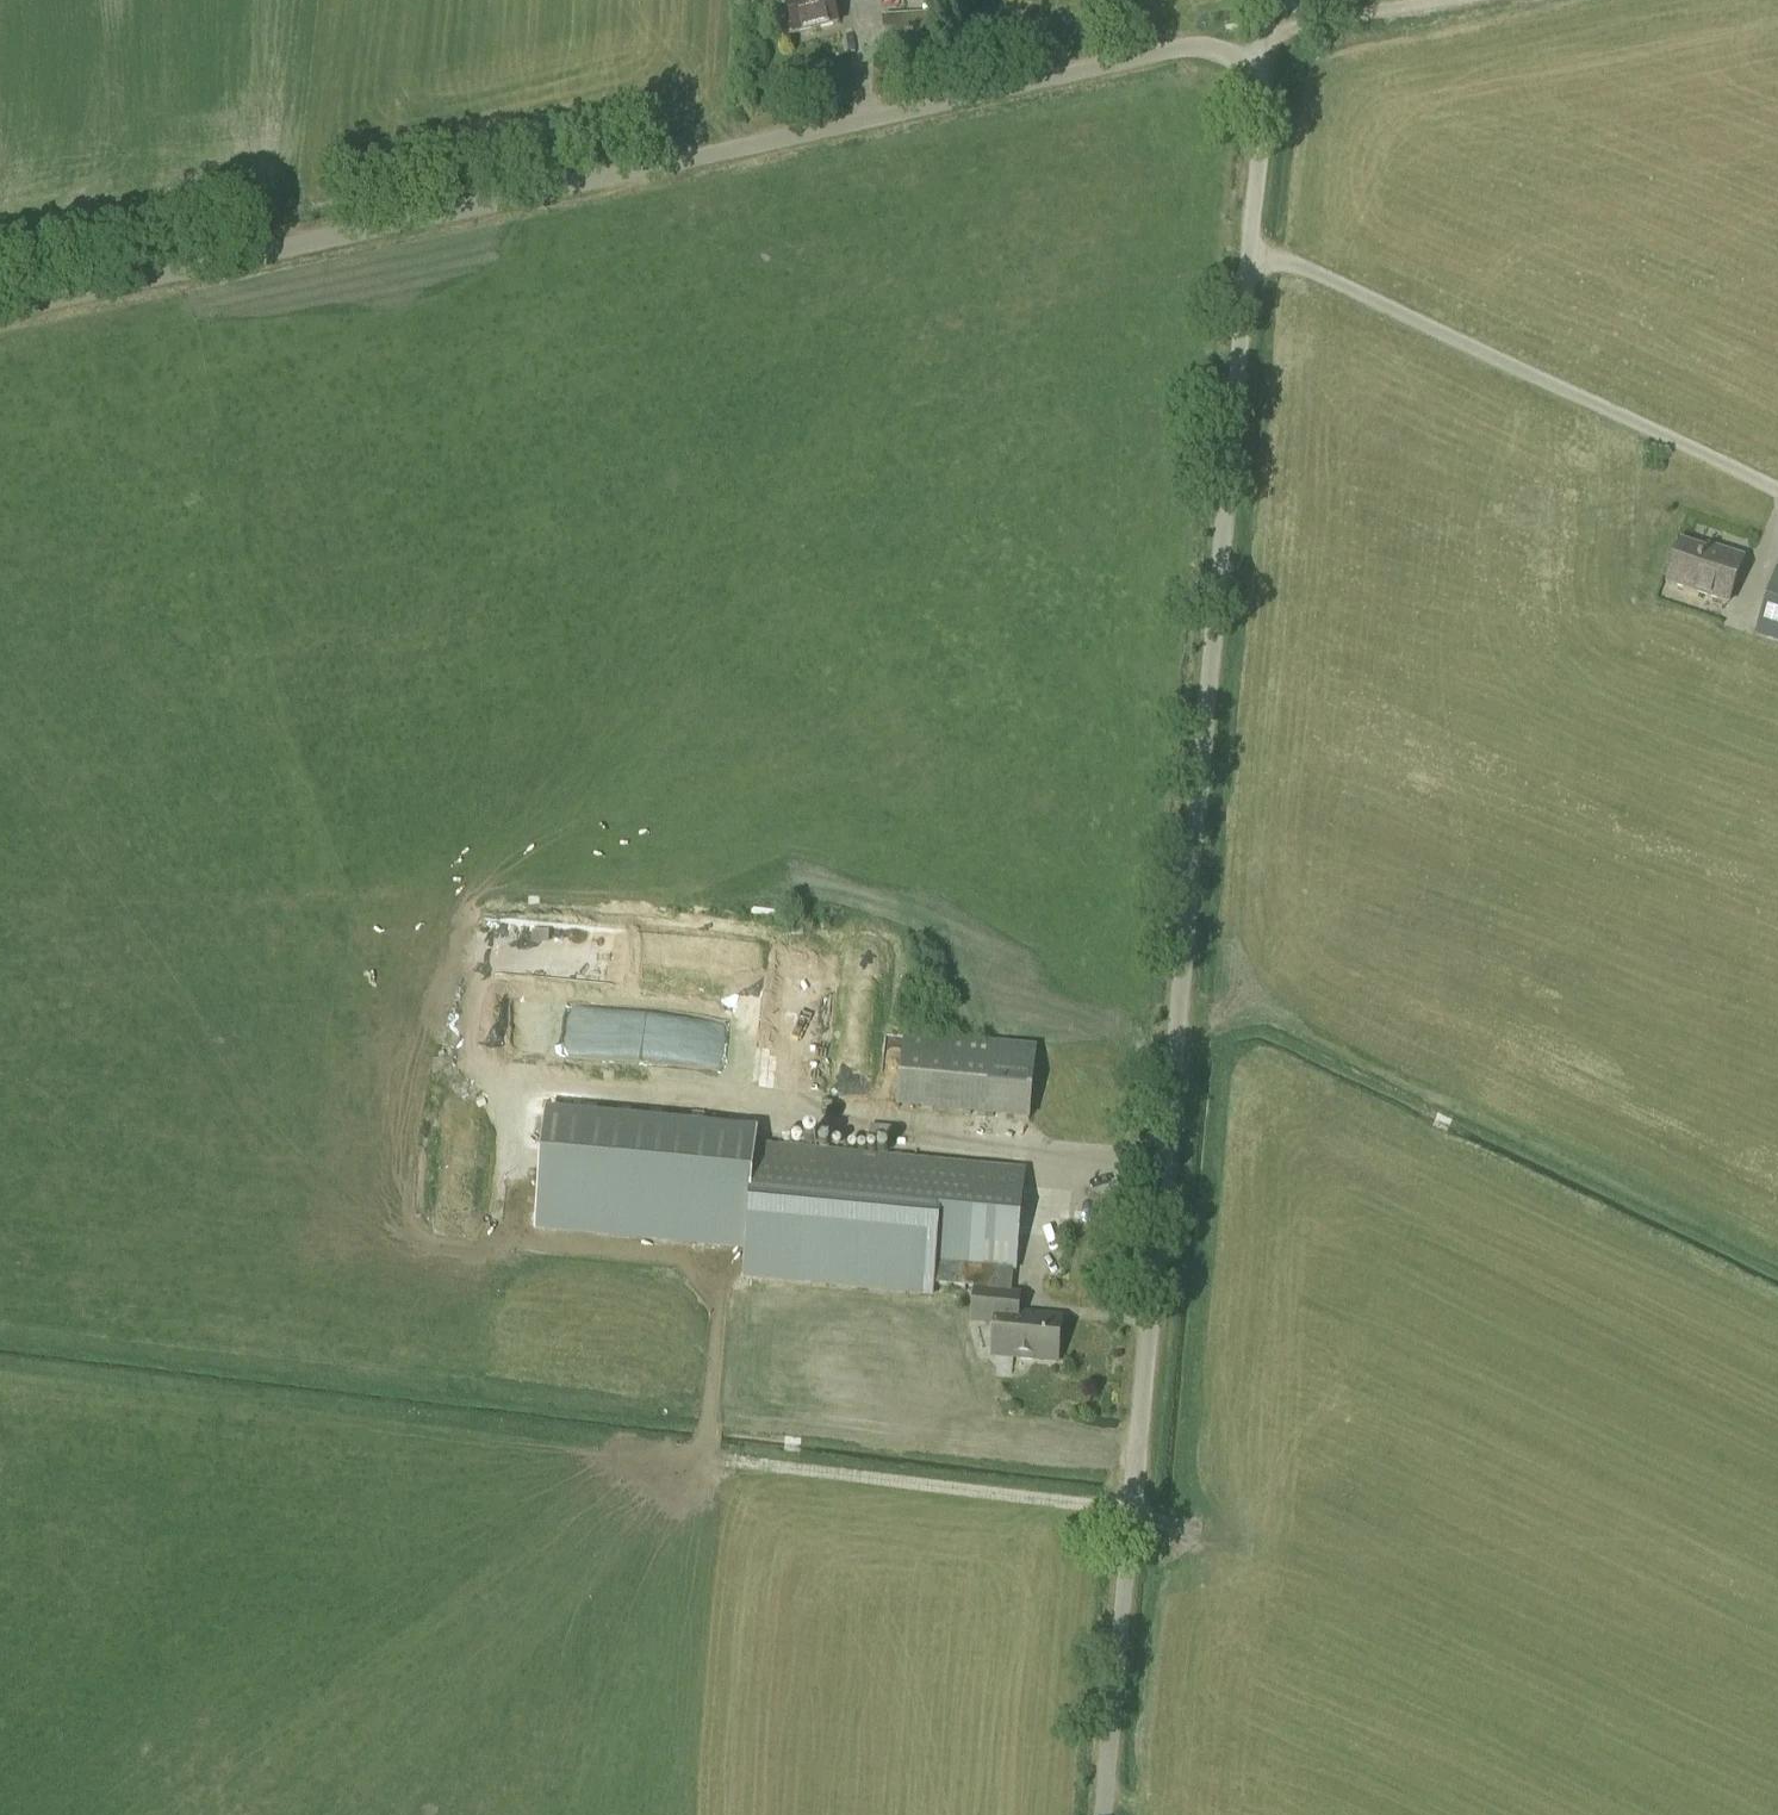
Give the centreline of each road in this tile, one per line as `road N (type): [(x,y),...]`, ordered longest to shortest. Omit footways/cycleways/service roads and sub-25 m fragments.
road 1 (unclassified): [(1100,1814),(1263,104),(1241,64)]
road 2 (unclassified): [(0,310),(327,226),(1196,43),(1241,64)]

